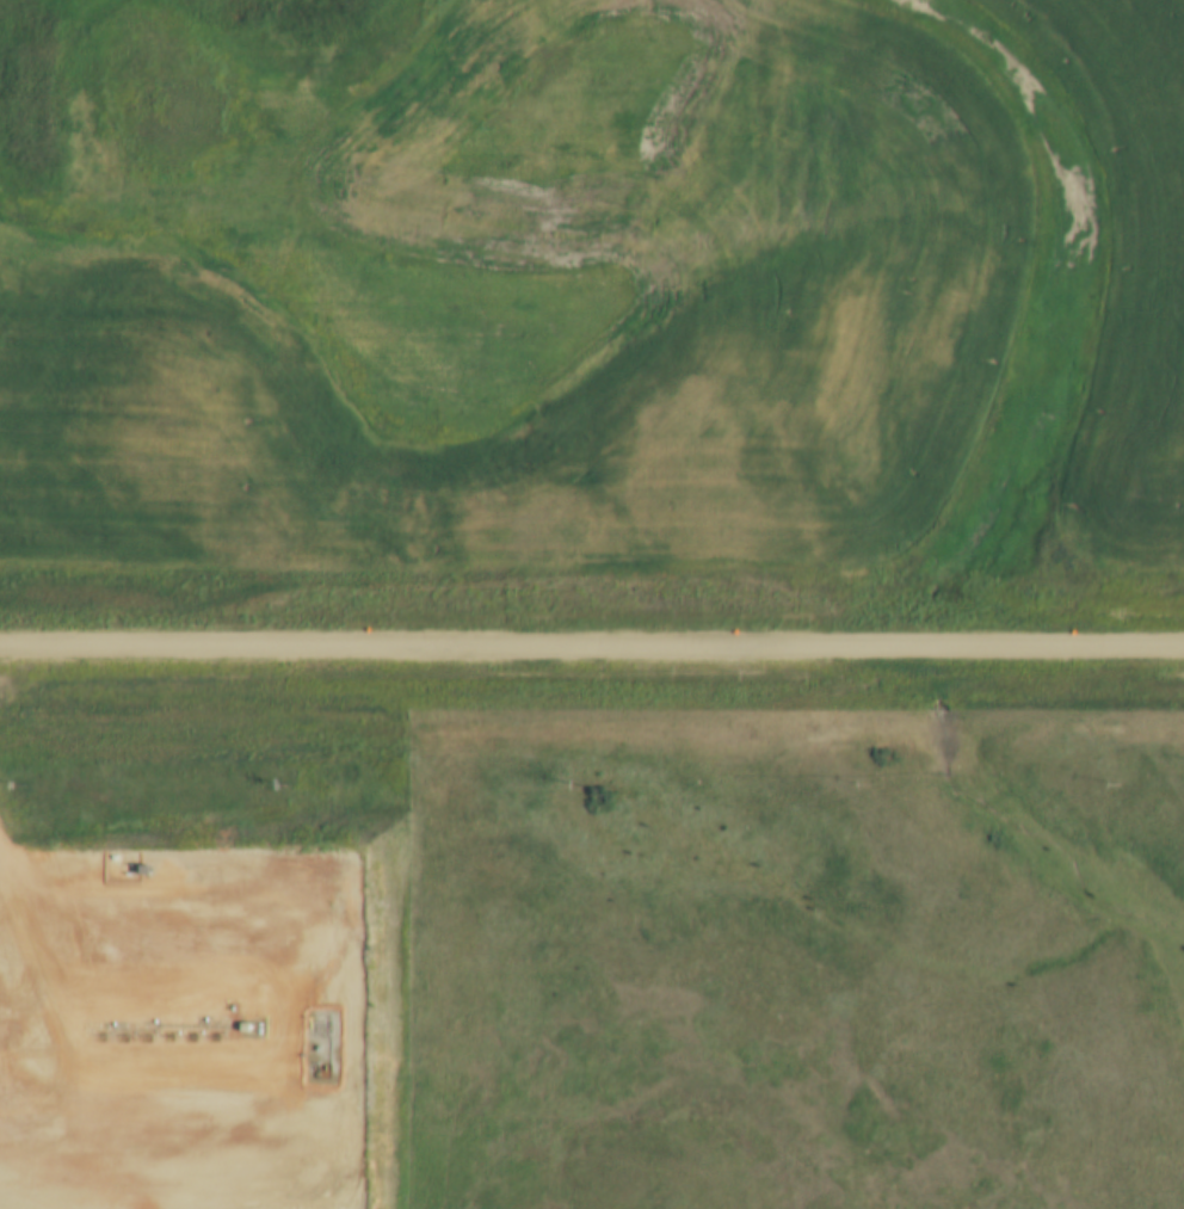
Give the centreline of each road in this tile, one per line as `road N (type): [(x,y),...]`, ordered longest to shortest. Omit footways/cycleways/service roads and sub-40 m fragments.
road 1 (track): [(0,645),(1183,653)]

